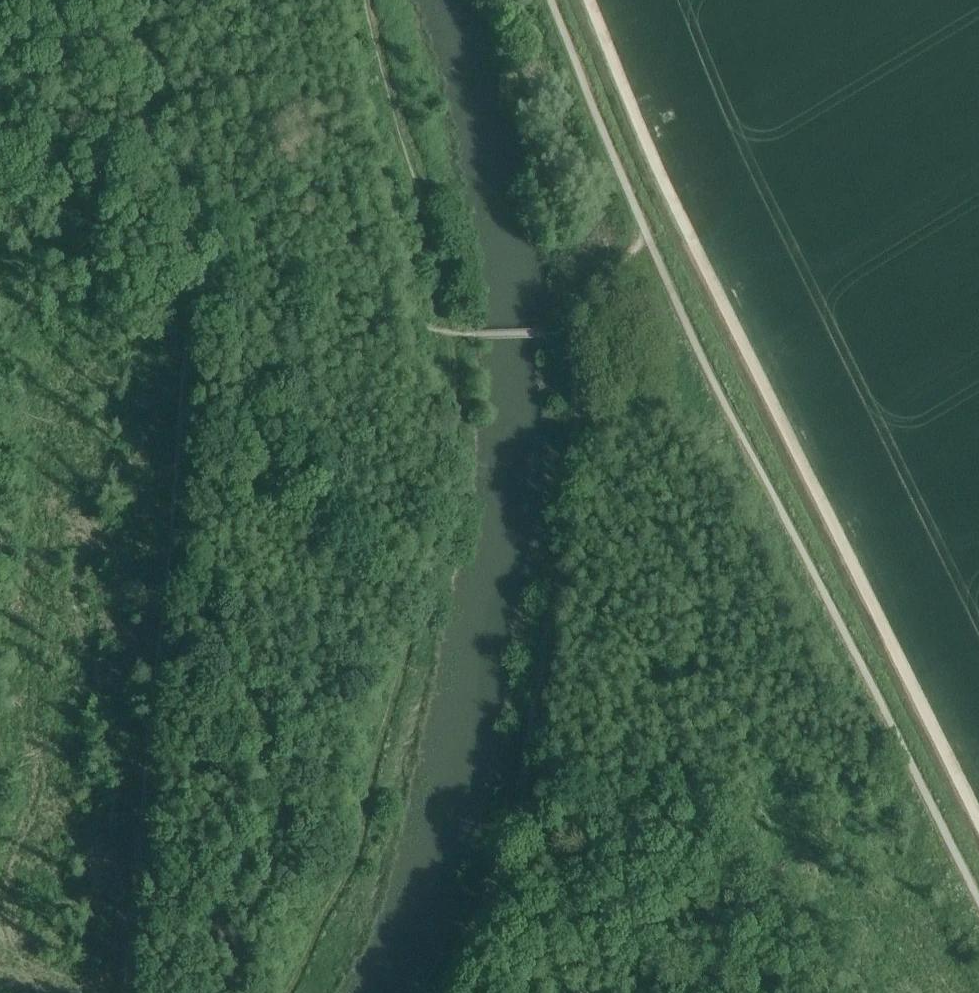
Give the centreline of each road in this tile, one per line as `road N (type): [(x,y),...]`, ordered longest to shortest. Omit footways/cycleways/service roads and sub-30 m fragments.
road 1 (track): [(369,0),(452,331),(185,314),(123,992)]
road 2 (track): [(587,0),(666,196),(978,820)]

